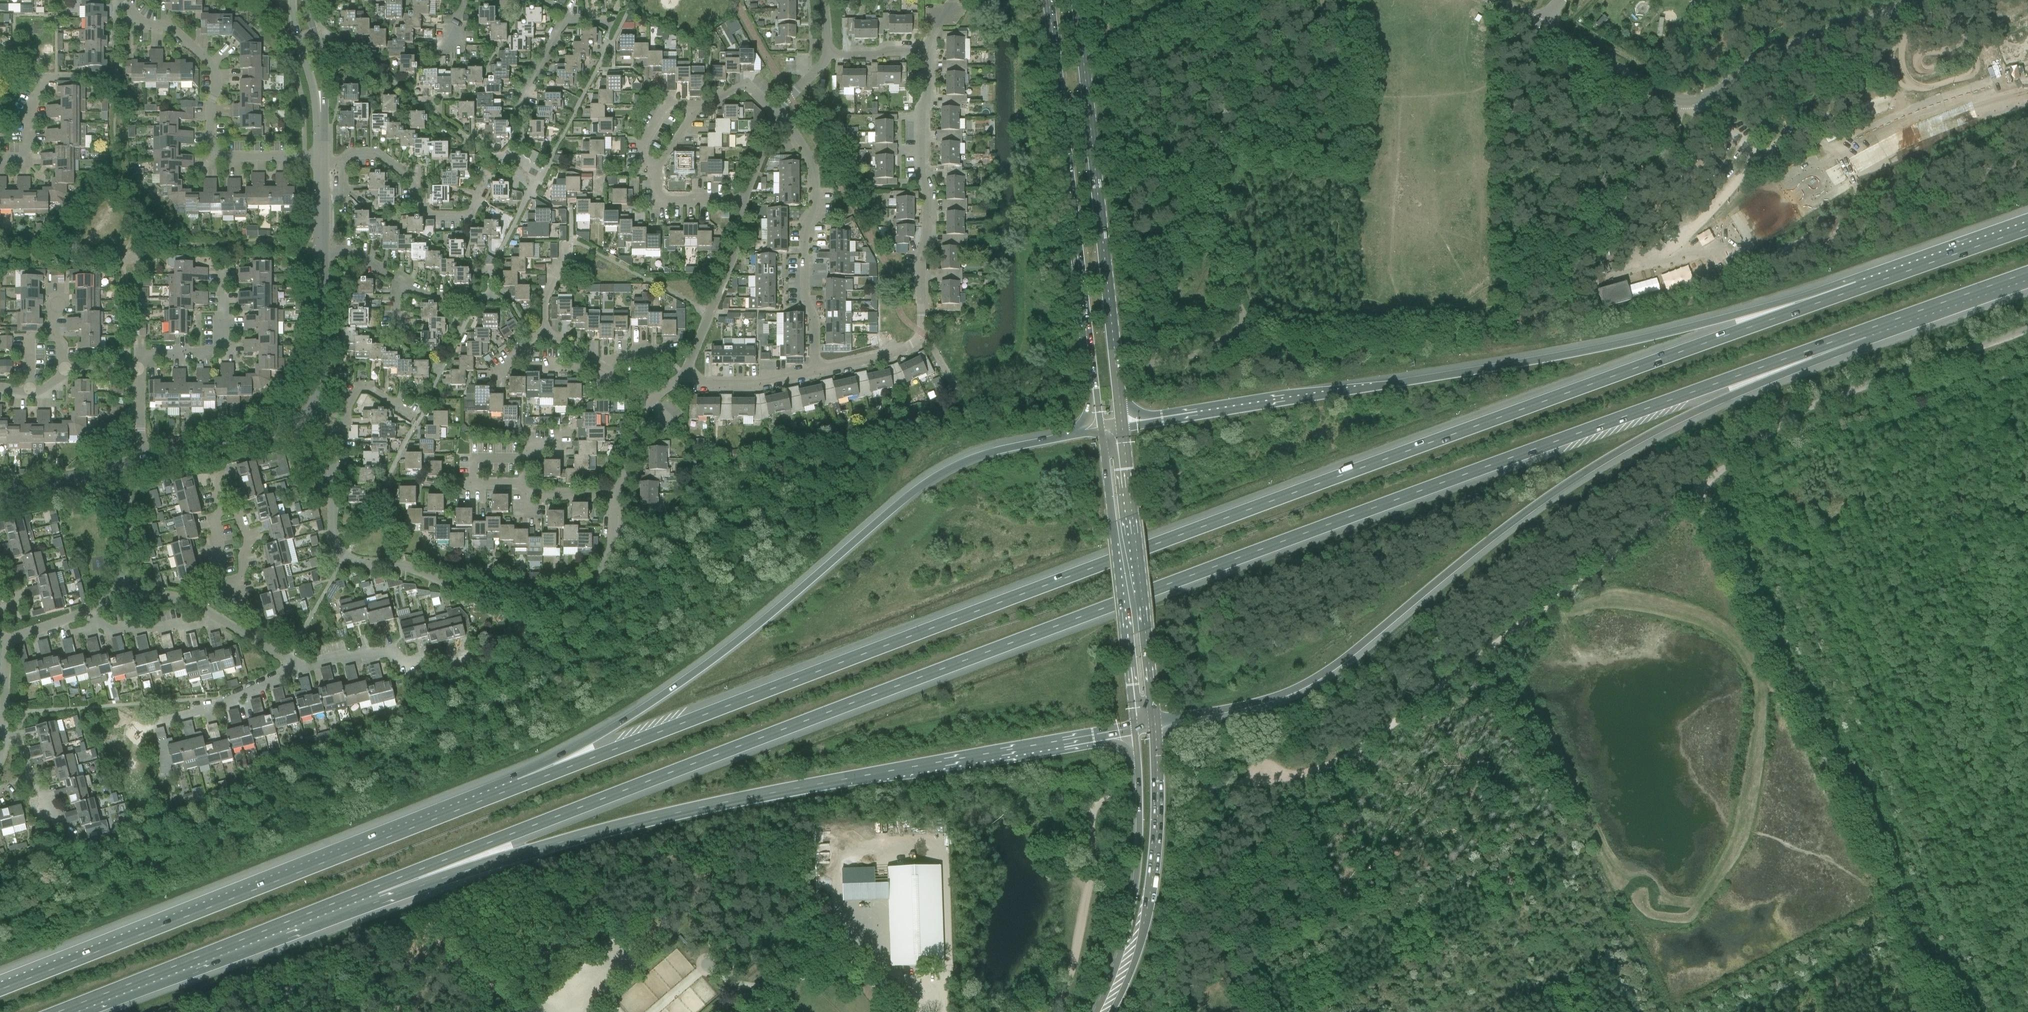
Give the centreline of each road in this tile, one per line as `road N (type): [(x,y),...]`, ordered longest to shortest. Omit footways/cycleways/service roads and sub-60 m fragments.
road 1 (motorway): [(373,888),(1847,337)]
road 2 (motorway): [(1859,289),(521,785)]
road 3 (unclassified): [(1953,1011),(1702,502),(1705,483),(1812,405),(2027,328)]
road 4 (motorway): [(1155,723),(1266,699),(1314,678),(1579,475),(1847,337)]
road 5 (motorway): [(373,888),(701,807),(1134,727)]
road 6 (motorway): [(1859,289),(1603,348),(1123,428)]
road 7 (motorway): [(1101,431),(1004,449),(937,475),(698,670),(521,785)]
road 8 (track): [(1212,788),(1318,771),(1705,483)]
road 9 (motorway): [(521,785),(0,990)]
road 10 (tertiary): [(1925,0),(1769,54),(1711,96),(1686,102),(1653,92),(1497,0)]
road 11 (residential): [(329,438),(327,535),(344,556),(401,565),(448,584),(572,590),(594,577),(611,549),(615,492)]
road 12 (secondary): [(1049,0),(1101,431)]
road 13 (secondary): [(1123,428),(1077,0)]
road 14 (residential): [(815,373),(908,346),(921,333),(927,43)]
road 15 (motorway): [(58,1011),(373,888)]
road 16 (track): [(1041,1011),(1069,980),(1094,868),(1094,811),(1105,802),(1197,789)]
road 17 (residential): [(123,0),(146,8),(215,69),(211,155),(319,158)]
road 18 (secondary): [(1101,431),(1134,727)]
road 19 (secondary): [(1155,723),(1123,428)]
road 20 (residential): [(815,373),(813,317),(804,298),(813,166),(780,116)]
road 21 (secondary): [(1119,979),(1150,916),(1160,819),(1155,723)]
road 22 (secondary): [(1134,727),(1138,861),(1119,979)]
road 23 (track): [(1676,1010),(1895,899)]
road 24 (track): [(1253,1011),(1209,927),(1196,880),(1212,788)]
road 25 (residential): [(342,162),(354,153),(391,162),(412,178),(417,204),(431,217),(464,217),(482,182)]
road 26 (motorway): [(1847,337),(2027,273)]
road 27 (residential): [(686,376),(738,235),(742,200)]
road 28 (residential): [(466,655),(418,664),(380,651),(293,675)]
road 29 (motorway): [(2027,229),(1859,289)]
road 30 (tertiary): [(142,461),(306,417)]
road 31 (residential): [(139,371),(156,352),(210,352),(224,340),(224,270)]
road 32 (tertiary): [(306,417),(320,385),(320,253)]
road 33 (tertiary): [(319,158),(319,91),(294,0)]
road 34 (residential): [(293,675),(162,722)]
road 35 (track): [(1196,880),(1168,956),(1170,1011)]
road 36 (residential): [(219,618),(108,628),(91,614)]
road 37 (residential): [(686,376),(704,384),(770,385),(815,373)]
road 38 (residential): [(653,394),(545,333)]
road 39 (tertiary): [(0,498),(118,468)]
road 40 (track): [(864,952),(778,990),(766,1011)]

